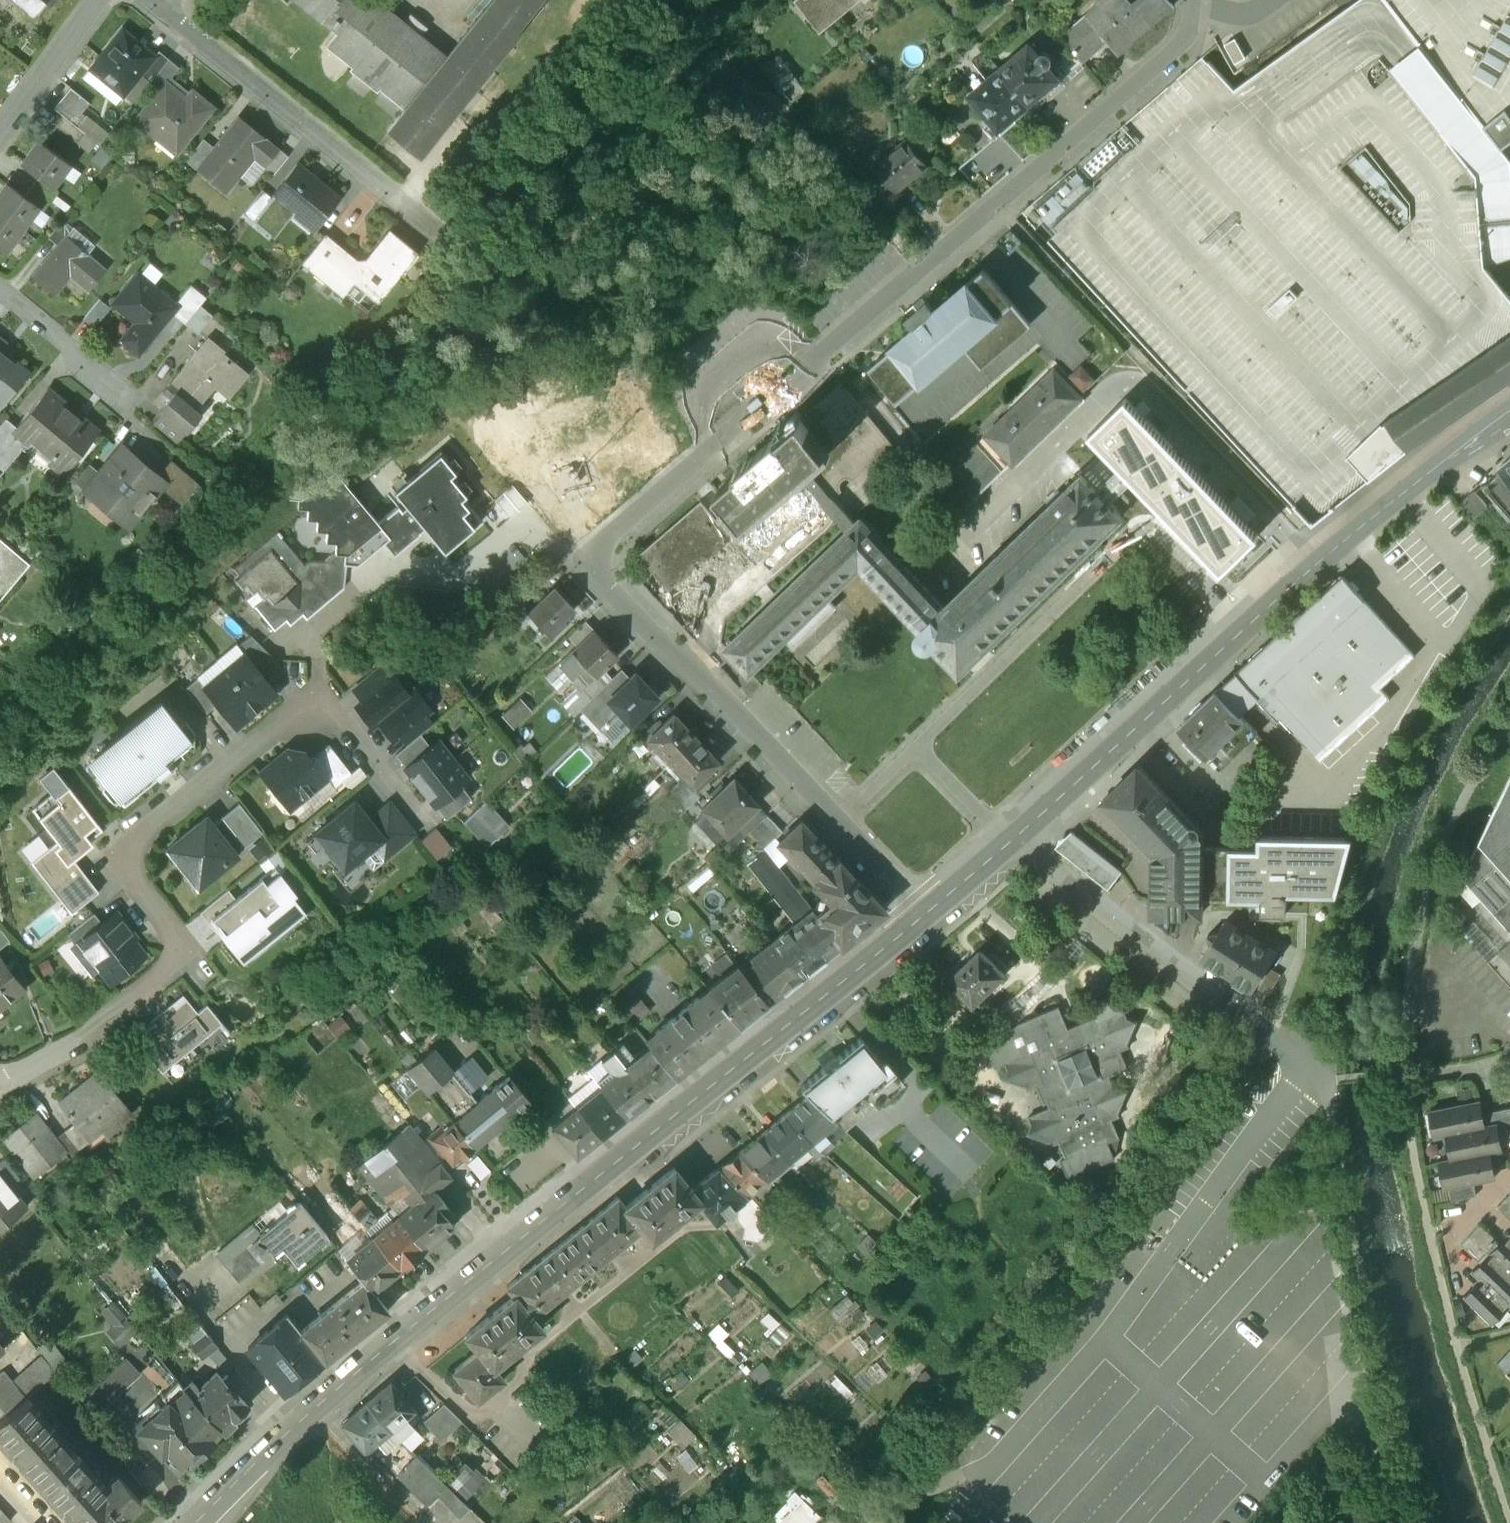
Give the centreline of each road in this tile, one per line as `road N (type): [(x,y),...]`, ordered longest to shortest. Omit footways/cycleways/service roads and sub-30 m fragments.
road 1 (residential): [(923,915),(613,596),(597,573),(597,554),(693,461),(1176,45),(1192,0)]
road 2 (tertiary): [(200,1522),(383,1352),(923,915)]
road 3 (tertiary): [(1010,842),(1339,546),(1451,453),(1509,417)]
road 4 (residential): [(0,1084),(78,1040),(171,968),(174,939),(128,869),(129,852),(194,792),(317,703)]
road 5 (residential): [(160,5),(441,239)]
road 6 (residential): [(1236,1011),(1010,842)]
road 7 (residential): [(317,703),(338,713),(431,827)]
road 8 (residential): [(0,133),(95,0)]
road 9 (residential): [(0,288),(120,391)]

